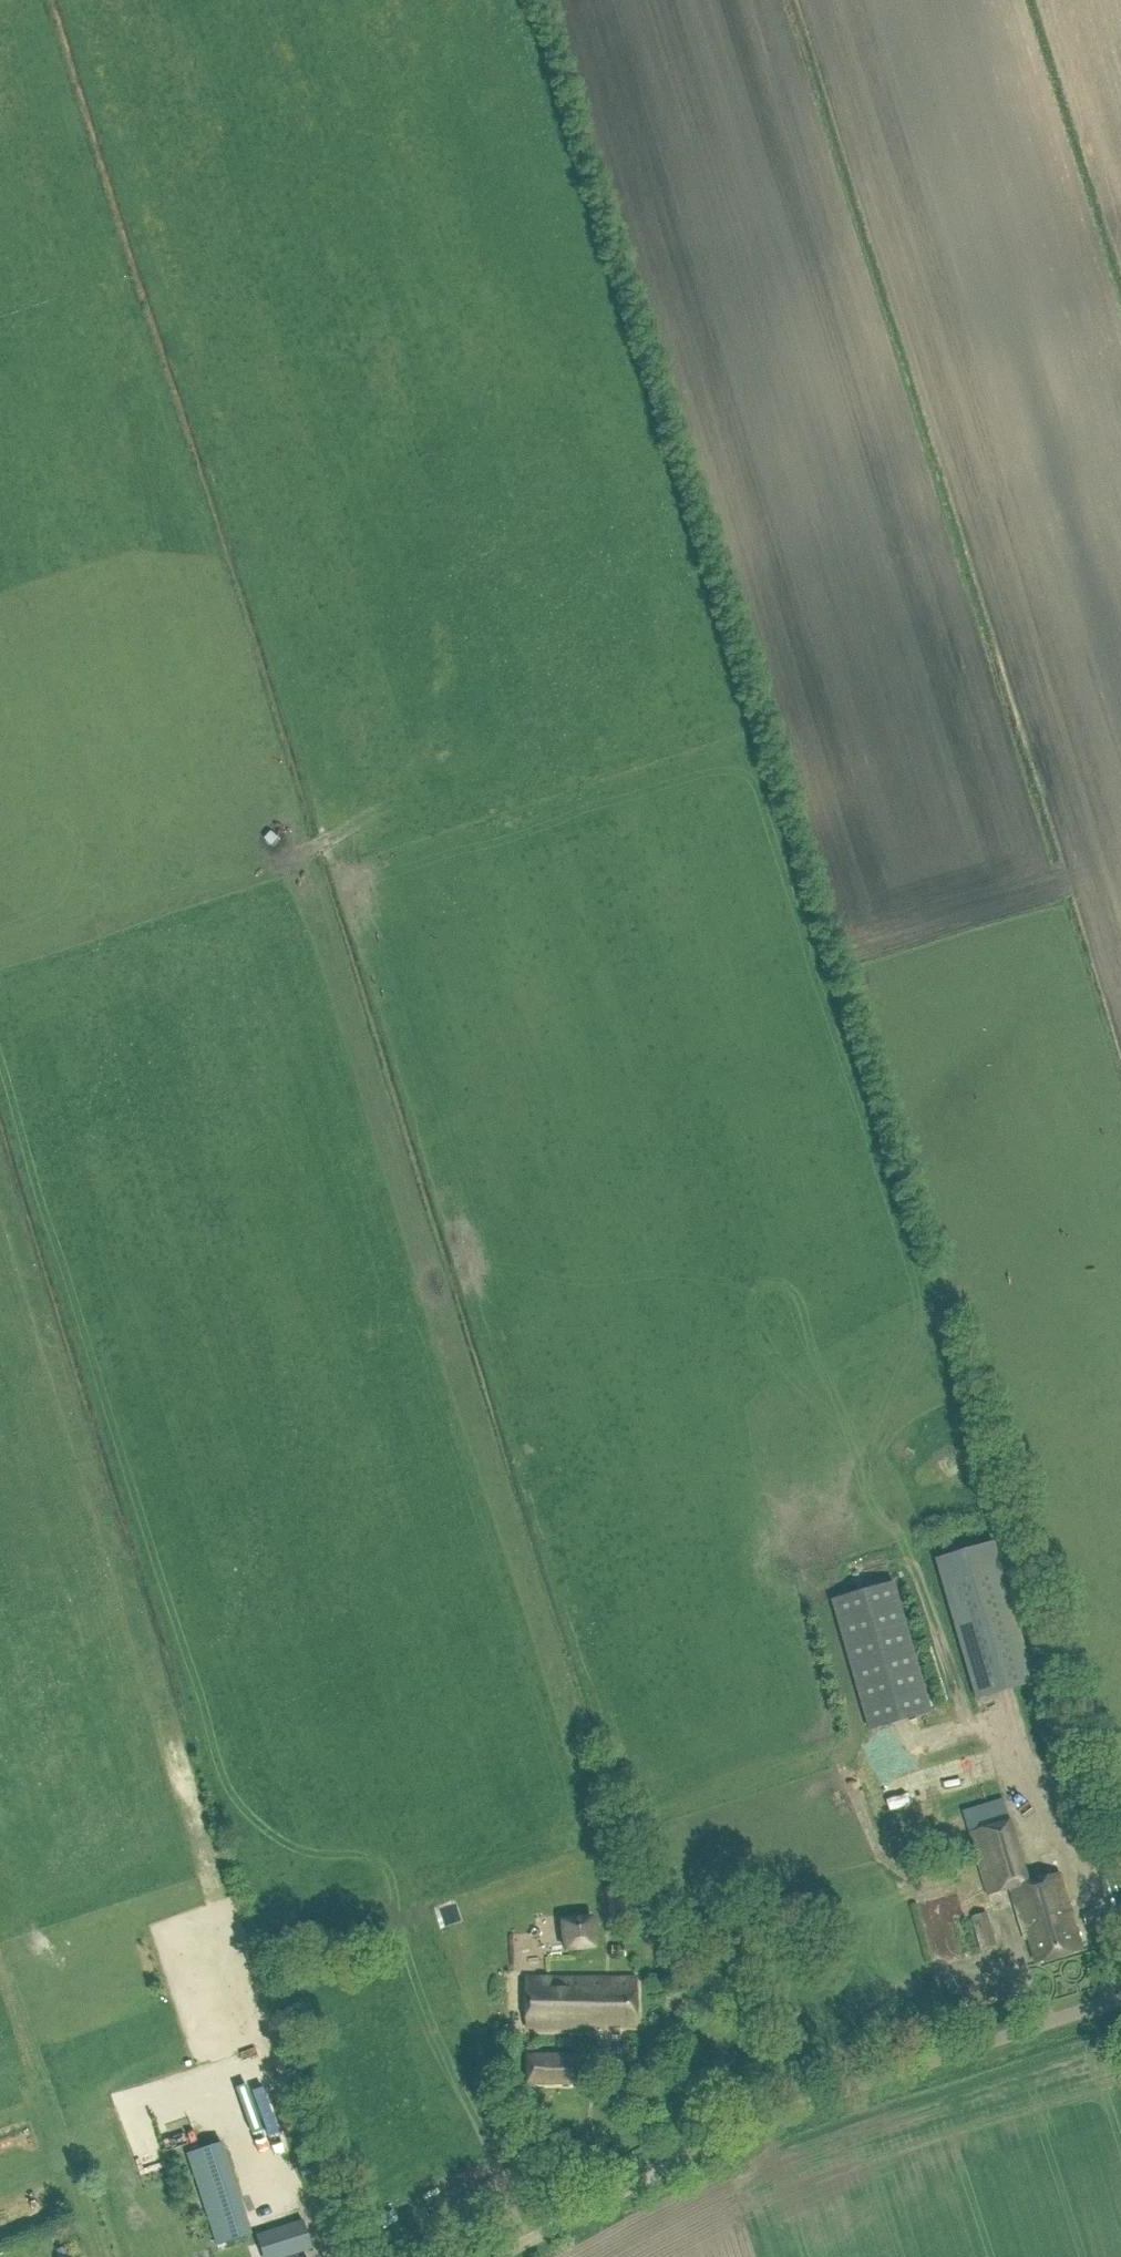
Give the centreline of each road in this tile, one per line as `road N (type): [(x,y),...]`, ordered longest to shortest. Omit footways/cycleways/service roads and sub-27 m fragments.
road 1 (unclassified): [(495,2256),(613,2193),(860,2087),(1120,1996)]

